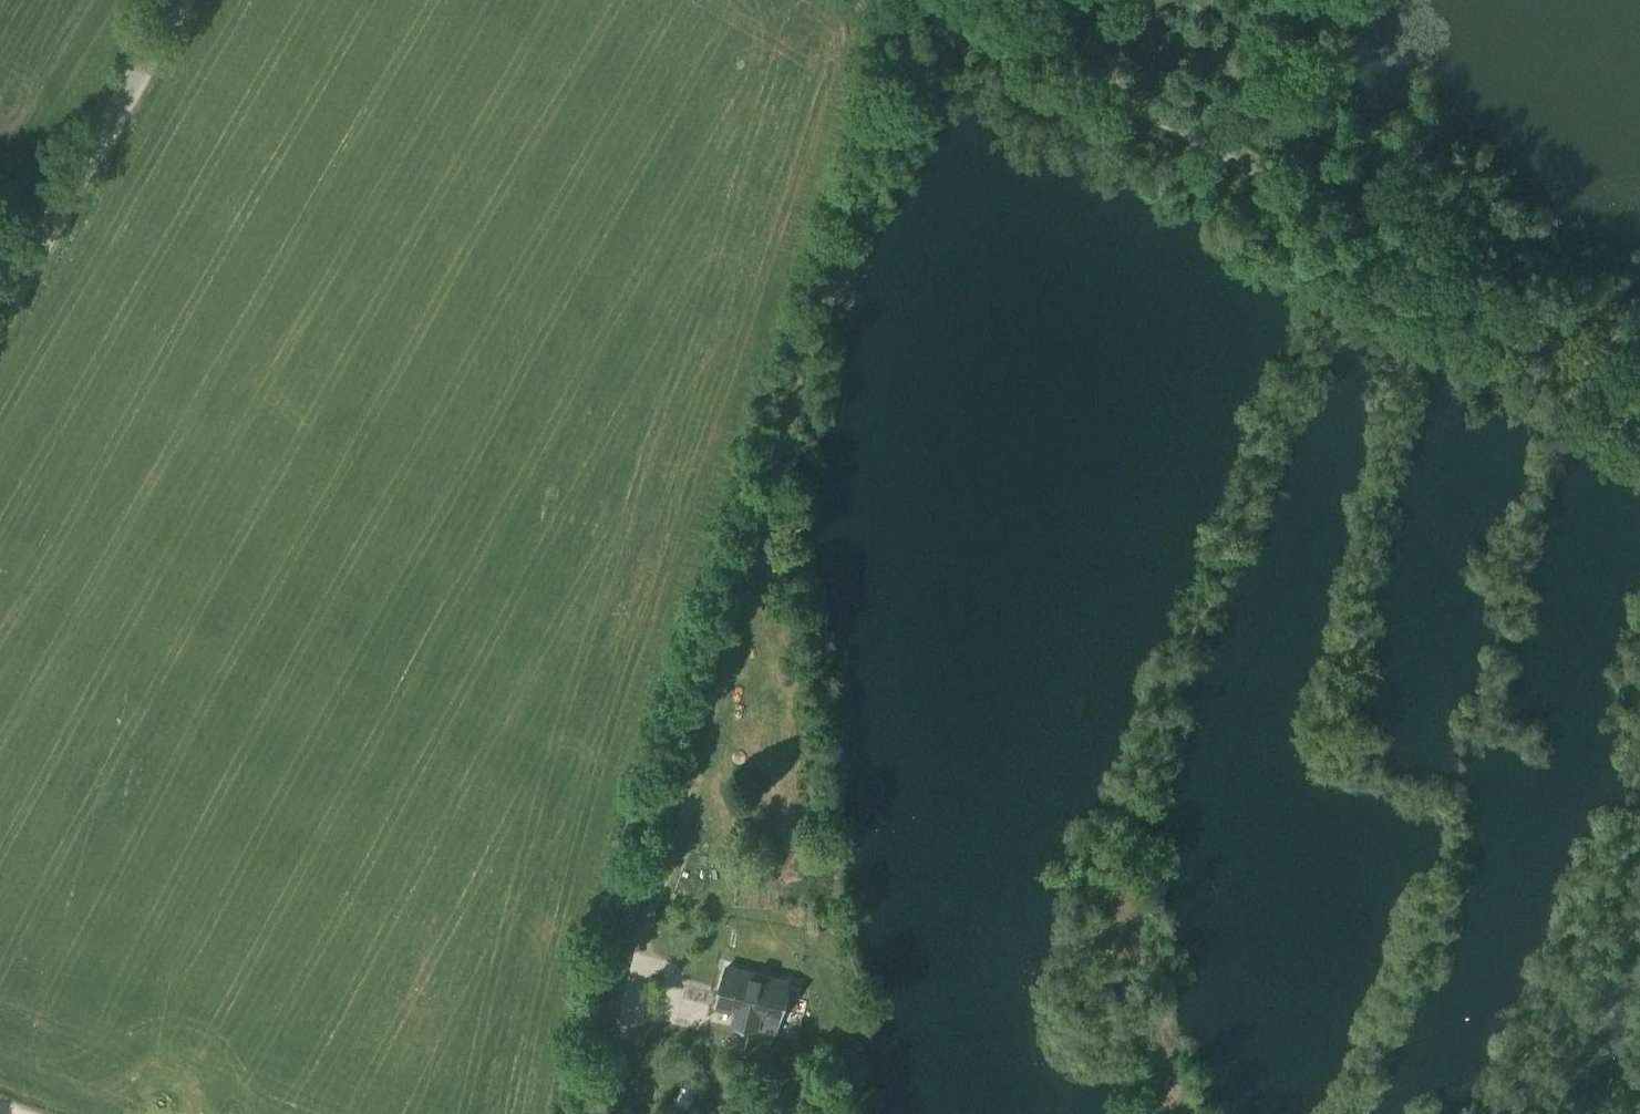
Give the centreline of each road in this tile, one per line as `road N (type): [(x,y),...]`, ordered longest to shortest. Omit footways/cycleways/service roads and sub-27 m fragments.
road 1 (track): [(938,0),(1639,404)]
road 2 (tertiary): [(0,312),(179,0)]

